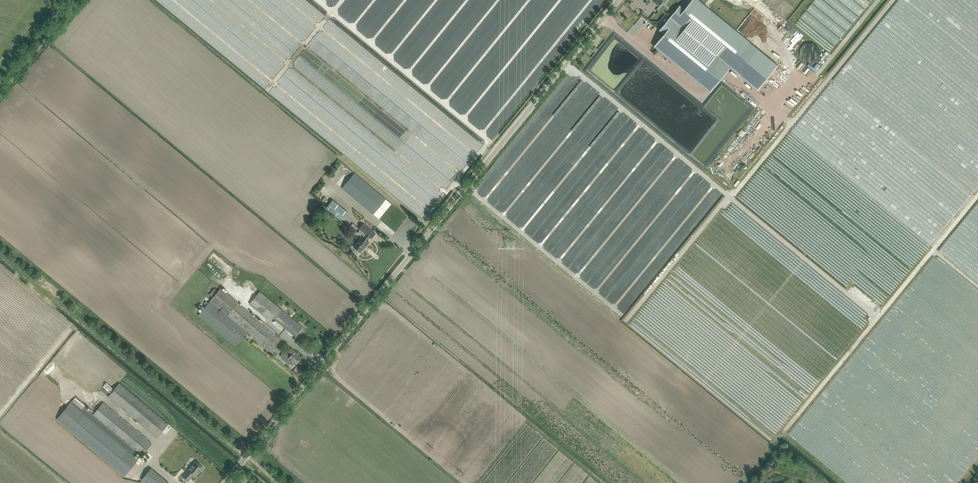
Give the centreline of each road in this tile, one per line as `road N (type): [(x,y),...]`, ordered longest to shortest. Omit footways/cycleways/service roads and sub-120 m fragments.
road 1 (unclassified): [(225,482),(619,0)]
road 2 (track): [(0,93),(78,0)]

